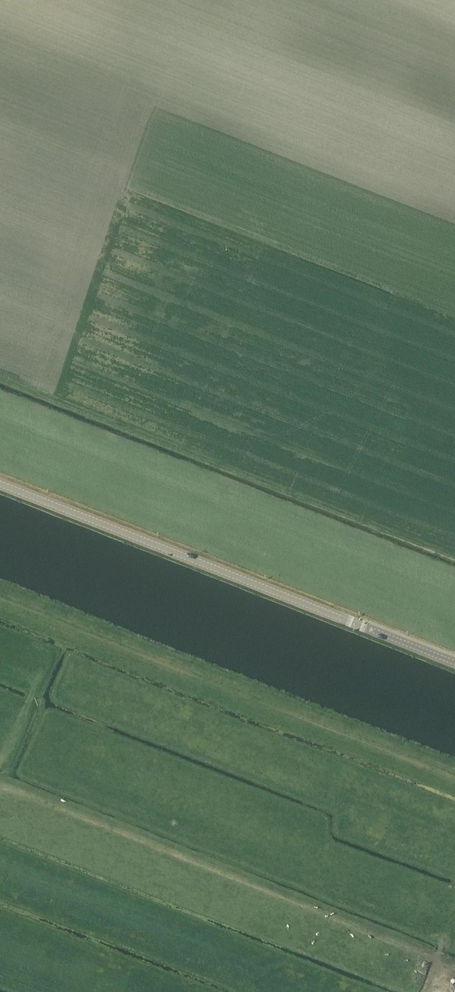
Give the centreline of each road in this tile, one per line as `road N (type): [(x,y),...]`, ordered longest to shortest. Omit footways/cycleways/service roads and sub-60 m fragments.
road 1 (tertiary): [(454,663),(0,484)]

